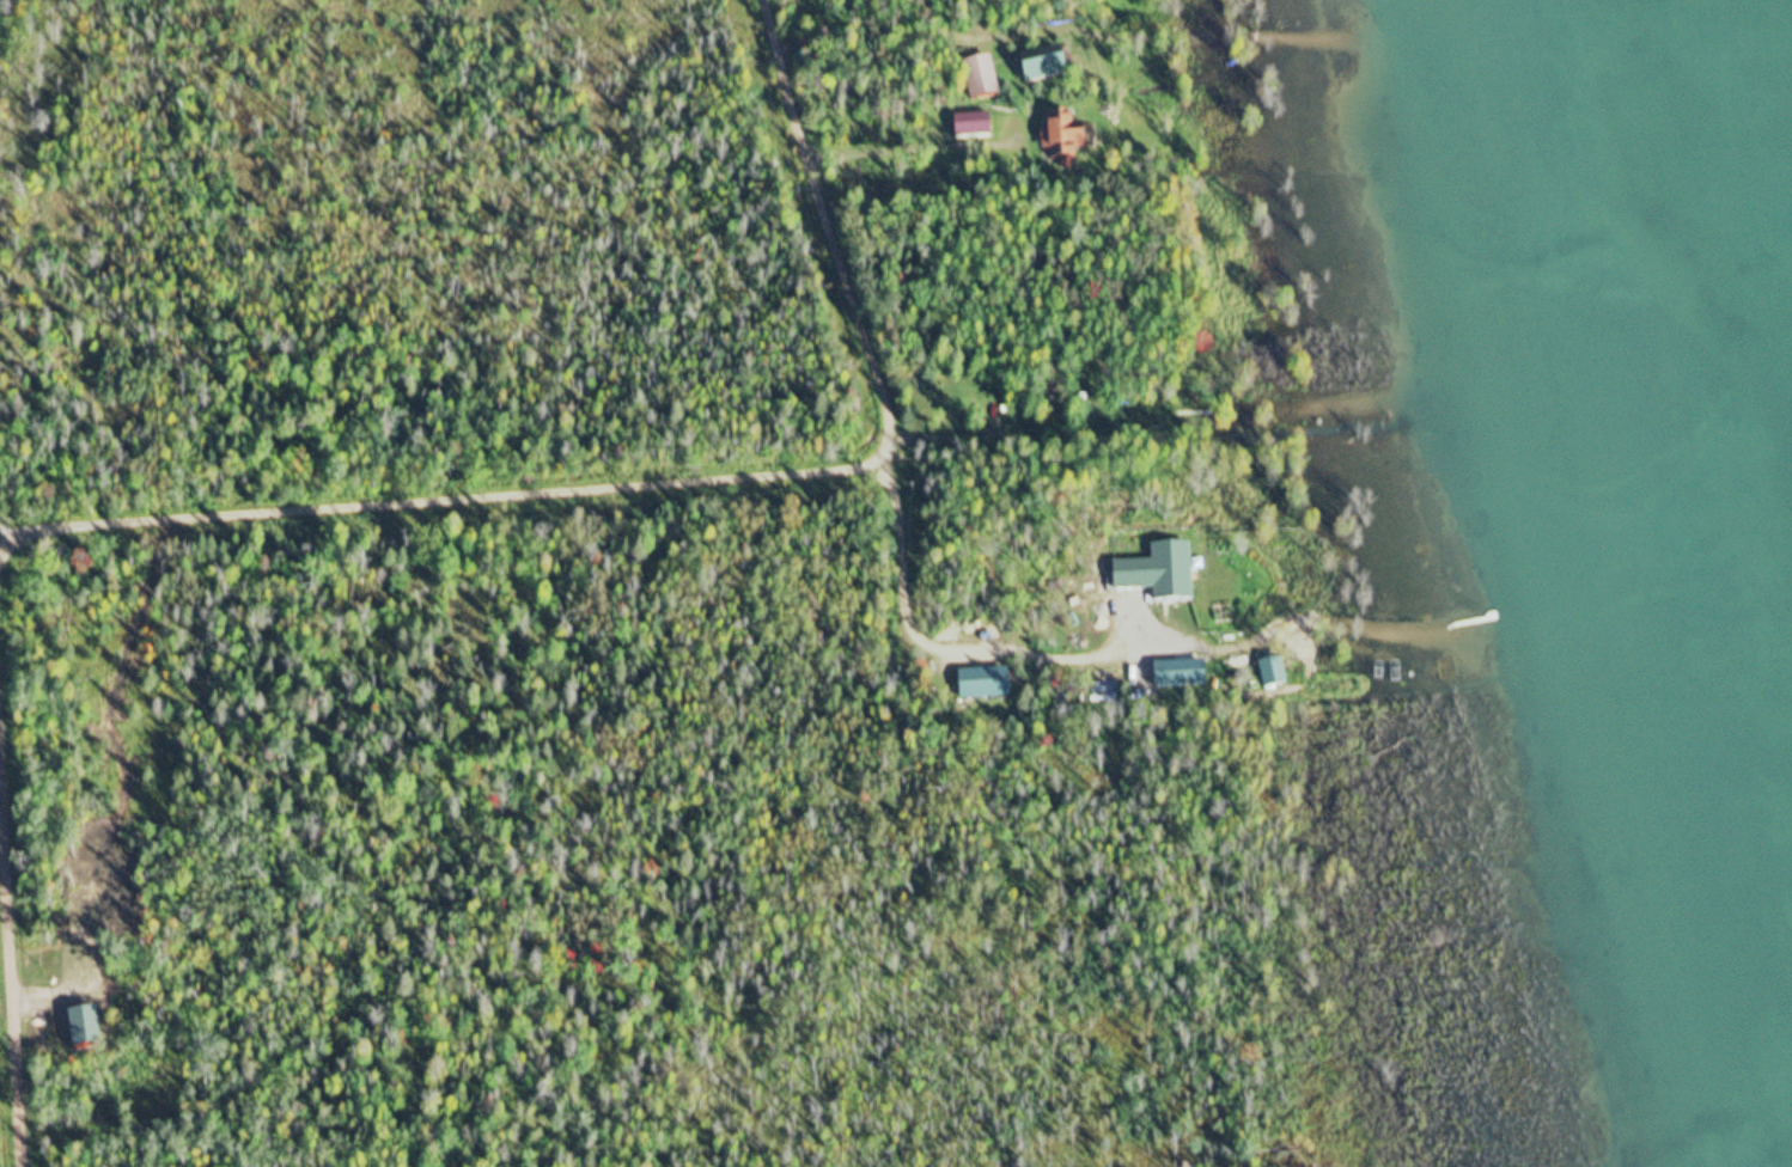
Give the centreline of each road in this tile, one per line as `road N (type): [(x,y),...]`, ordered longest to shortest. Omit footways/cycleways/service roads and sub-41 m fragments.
road 1 (residential): [(0,564),(16,543),(443,469),(847,454)]
road 2 (residential): [(847,454),(824,270),(758,123),(733,0)]
road 3 (residential): [(16,1166),(0,737)]

